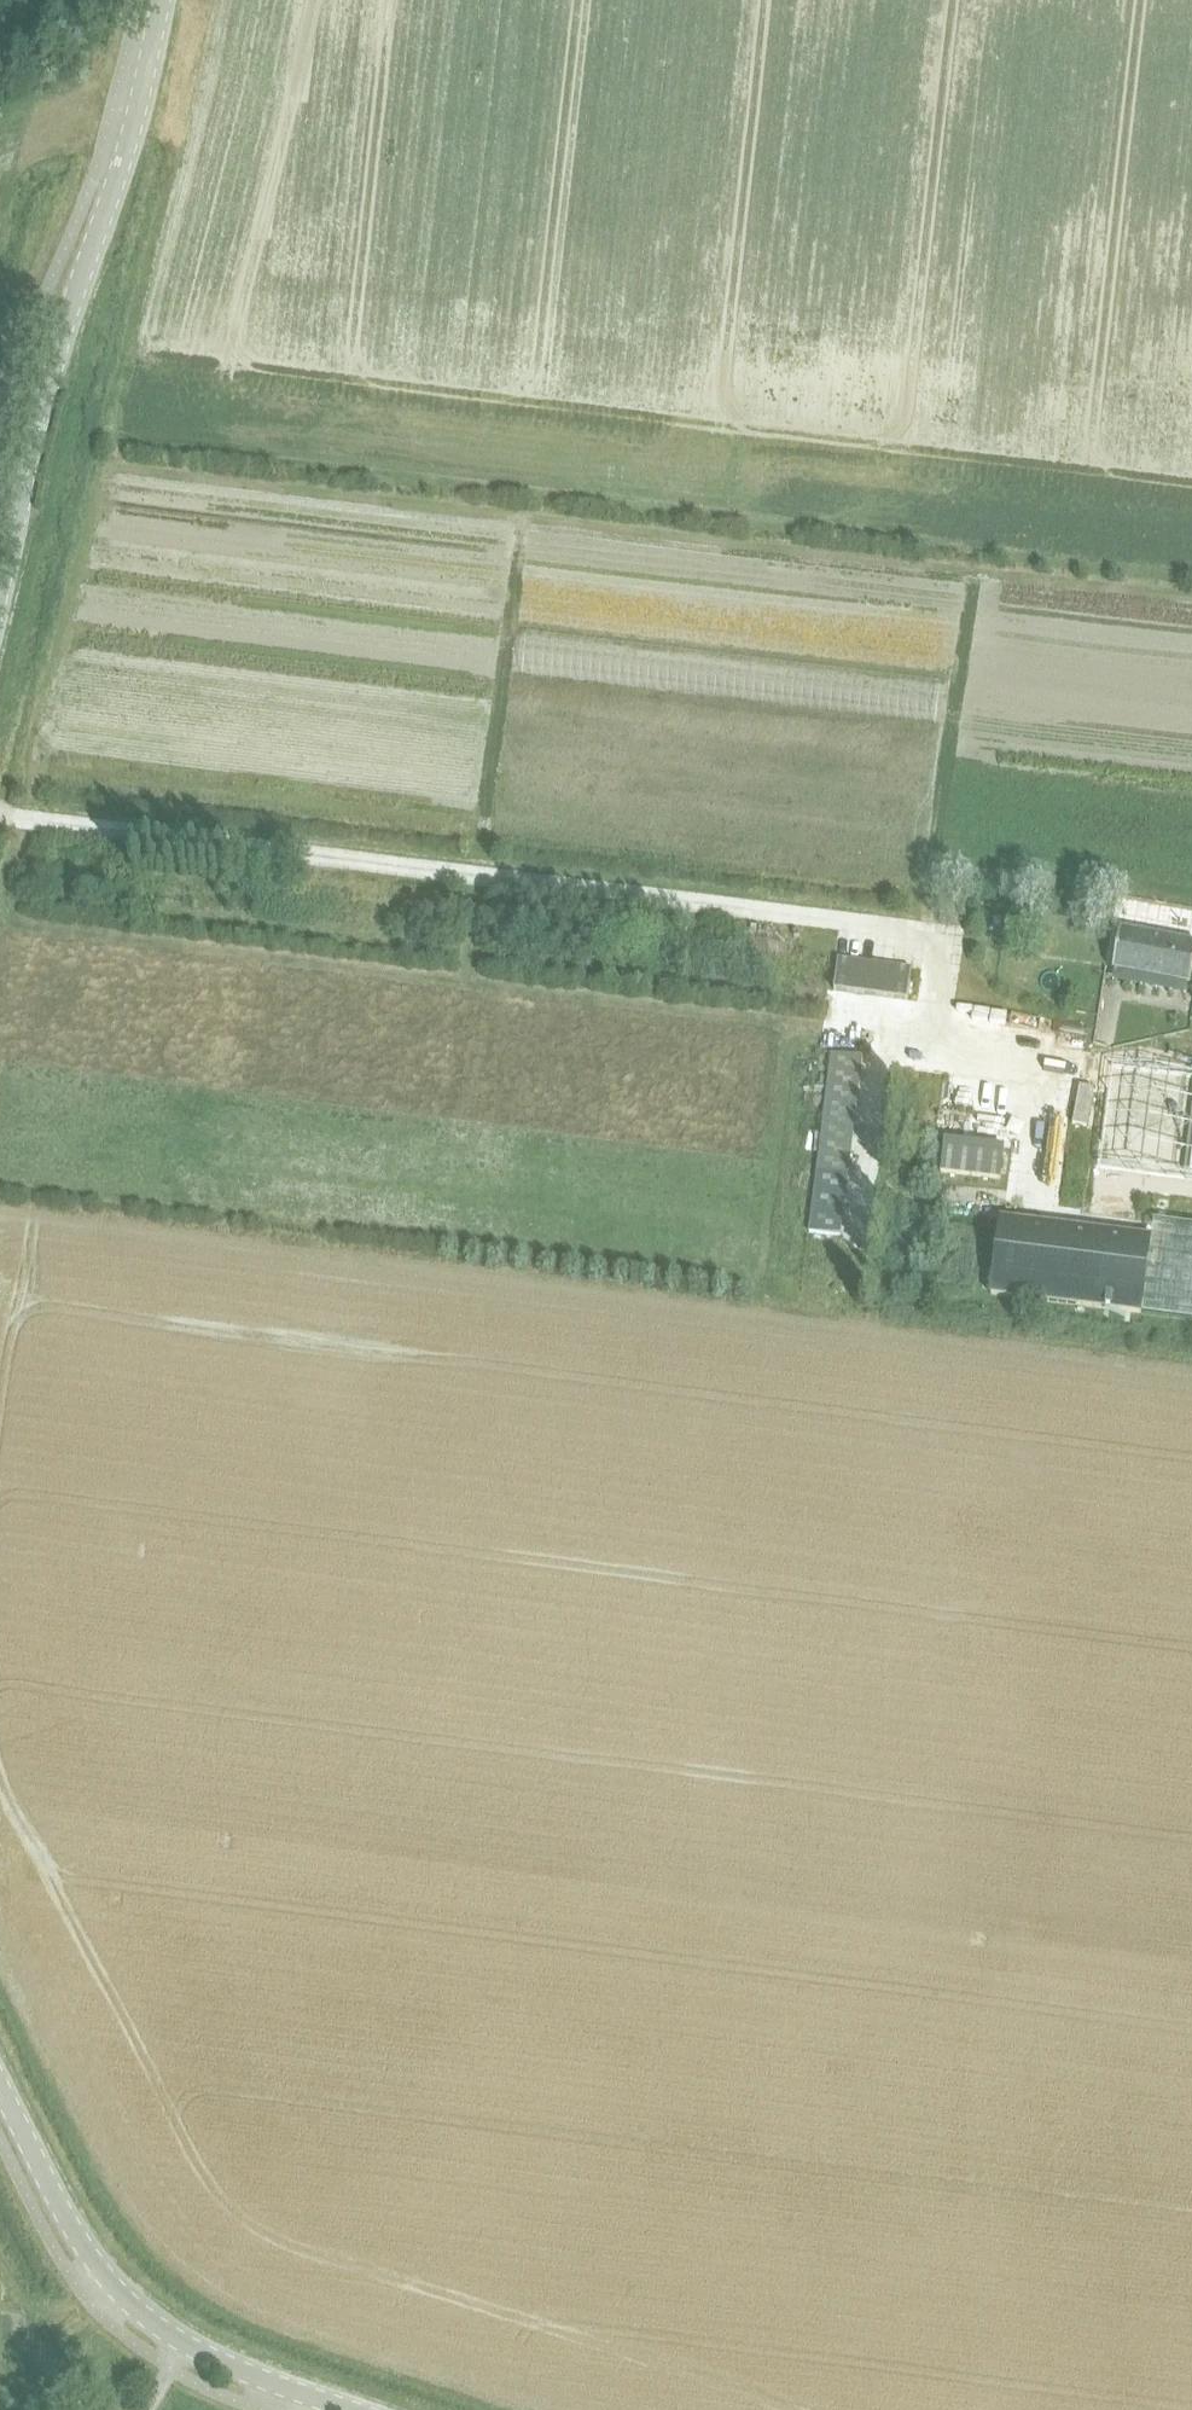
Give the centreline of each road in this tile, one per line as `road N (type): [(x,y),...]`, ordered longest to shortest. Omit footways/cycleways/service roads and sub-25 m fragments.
road 1 (unclassified): [(0,593),(69,318),(120,170),(163,0)]
road 2 (unclassified): [(347,2409),(188,2346),(128,2299),(58,2209),(0,2091)]

